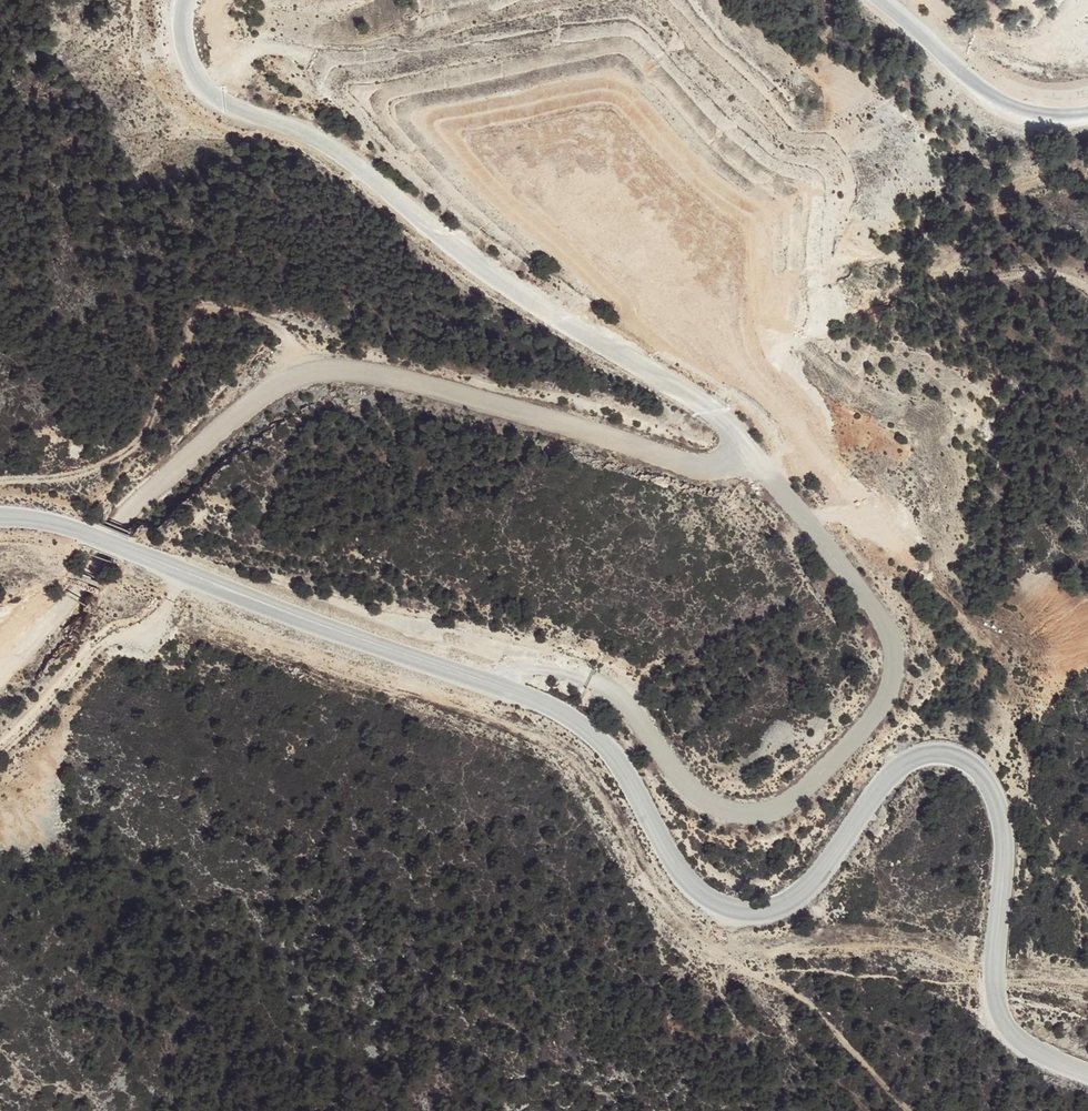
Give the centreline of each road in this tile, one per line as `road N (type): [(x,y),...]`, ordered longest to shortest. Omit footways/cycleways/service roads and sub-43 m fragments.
road 1 (unclassified): [(0,517),(104,537),(562,713),(610,752),(686,880),(729,910),(773,910),(802,893),(899,766),(933,754),(963,760),(988,784),(1005,835),(994,977),(999,1016),(1035,1051),(1087,1073)]
road 2 (track): [(308,369),(263,318),(228,308),(202,312),(136,443),(72,479),(0,482)]
road 3 (track): [(910,1110),(820,1010),(724,958),(729,910)]

